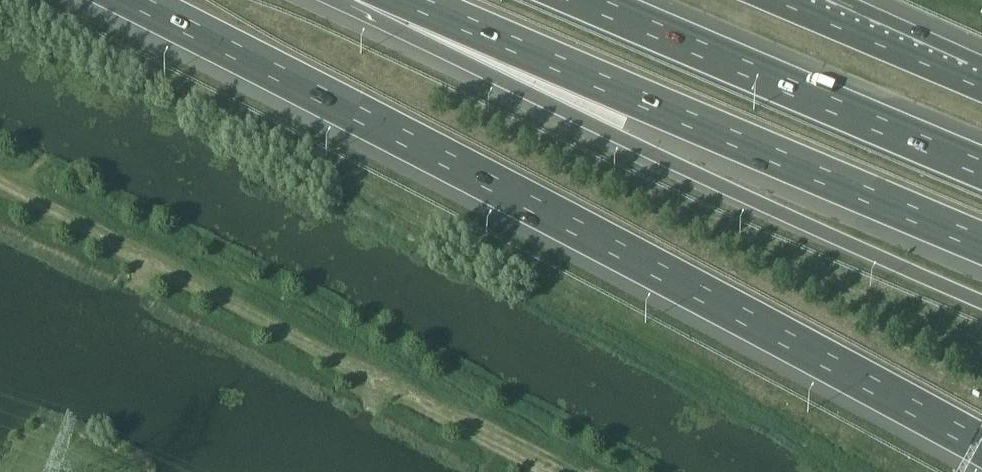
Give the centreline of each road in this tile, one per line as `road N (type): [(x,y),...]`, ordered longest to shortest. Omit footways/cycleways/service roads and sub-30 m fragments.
road 1 (motorway): [(133,0),(981,448)]
road 2 (motorway): [(355,0),(601,130),(981,302)]
road 3 (track): [(568,471),(0,172)]
road 4 (motorway): [(400,0),(981,244)]
road 5 (motorway): [(981,166),(588,0)]
road 6 (motorway): [(981,84),(790,0)]

